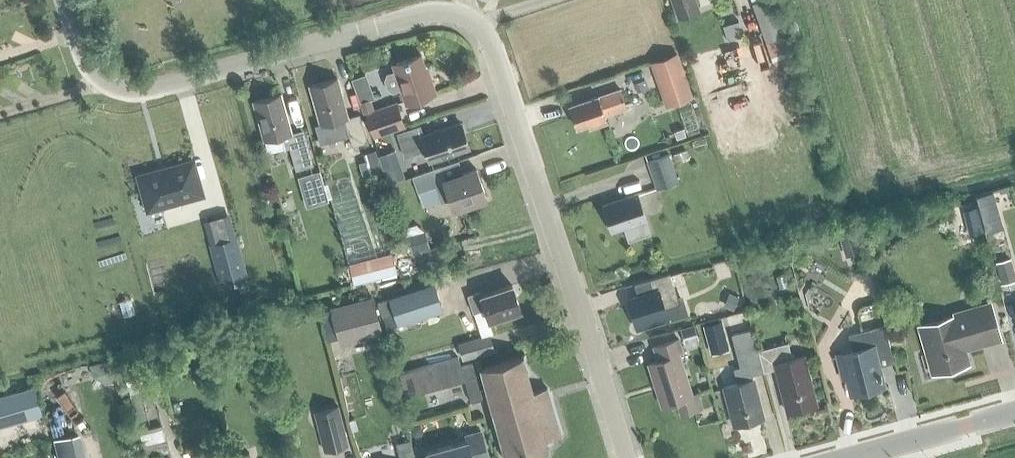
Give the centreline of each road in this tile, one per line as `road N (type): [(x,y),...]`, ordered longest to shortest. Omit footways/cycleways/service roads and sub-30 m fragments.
road 1 (unclassified): [(626,457),(569,270),(489,40),(475,22),(431,11),(129,93),(93,71),(66,0)]
road 2 (tertiary): [(851,457),(1014,414)]

